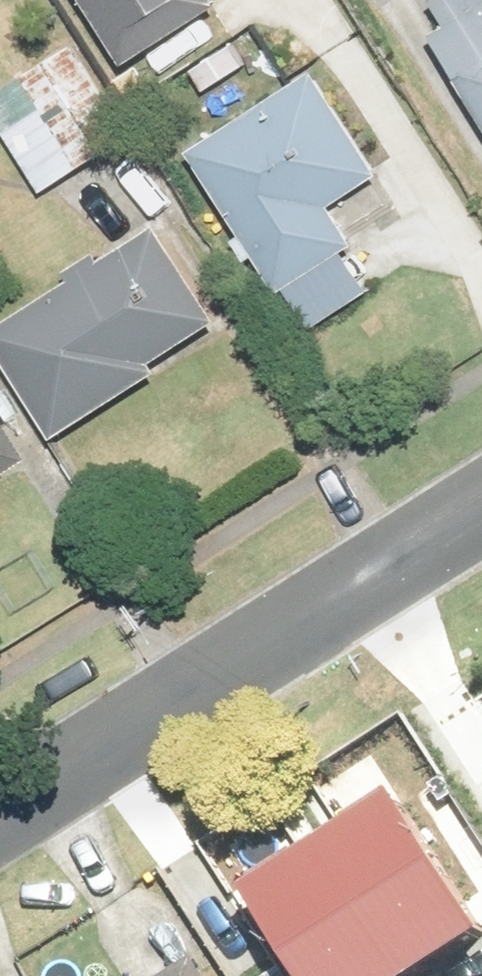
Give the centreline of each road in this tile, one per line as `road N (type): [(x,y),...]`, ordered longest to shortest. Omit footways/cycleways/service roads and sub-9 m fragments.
road 1 (residential): [(0,811),(382,567)]
road 2 (residential): [(382,567),(481,720)]

